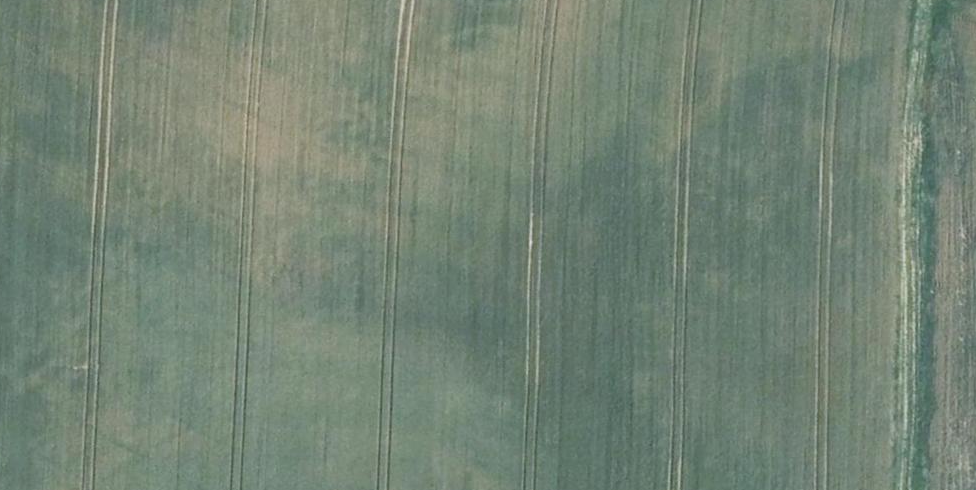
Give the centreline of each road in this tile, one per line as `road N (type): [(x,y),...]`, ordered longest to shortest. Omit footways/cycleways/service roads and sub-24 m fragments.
road 1 (track): [(926,0),(915,155),(912,489)]

